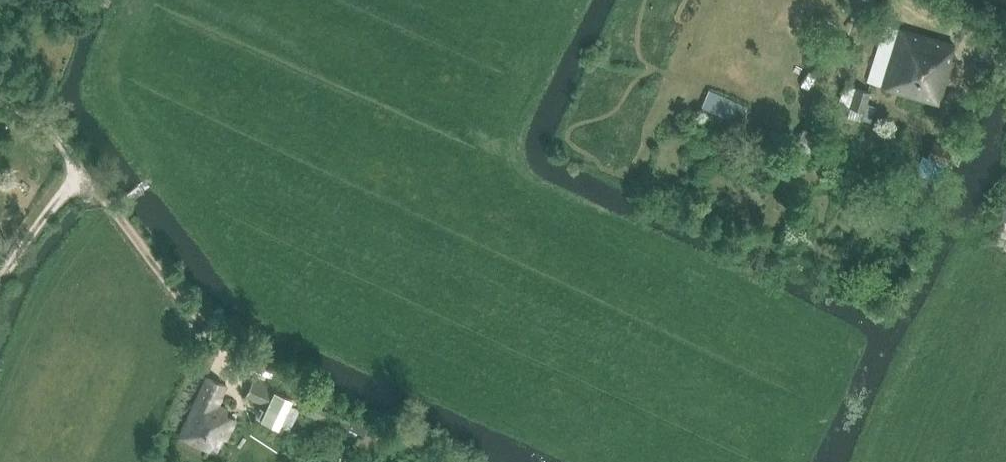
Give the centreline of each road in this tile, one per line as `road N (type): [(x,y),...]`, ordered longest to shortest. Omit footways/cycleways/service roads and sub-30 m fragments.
road 1 (track): [(207,328),(114,209),(149,183),(167,147),(107,77),(141,0)]
road 2 (track): [(0,104),(55,136),(80,174),(103,190)]

